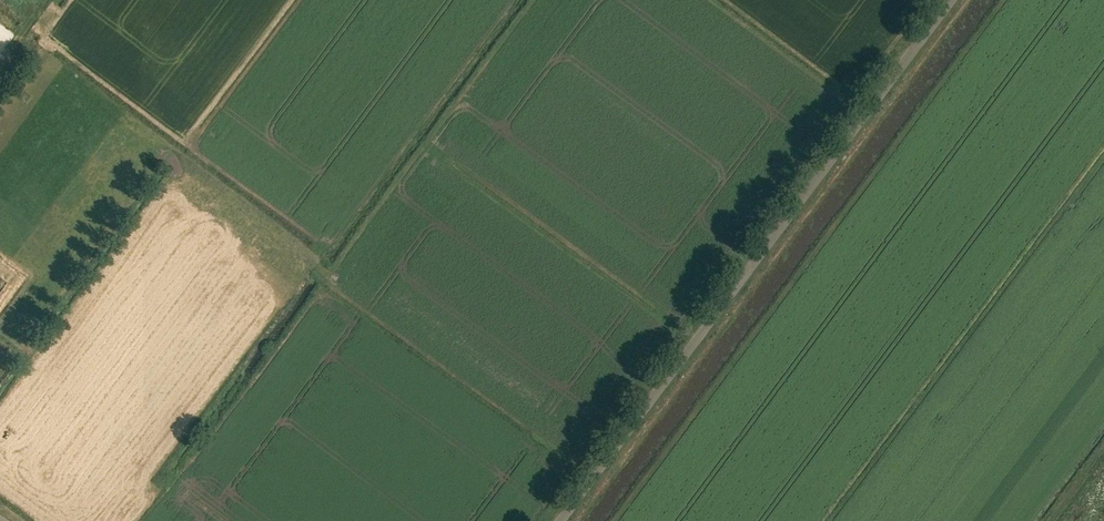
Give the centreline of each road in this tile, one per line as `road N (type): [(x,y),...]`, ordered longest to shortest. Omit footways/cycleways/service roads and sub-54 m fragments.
road 1 (unclassified): [(561,520),(950,0)]

